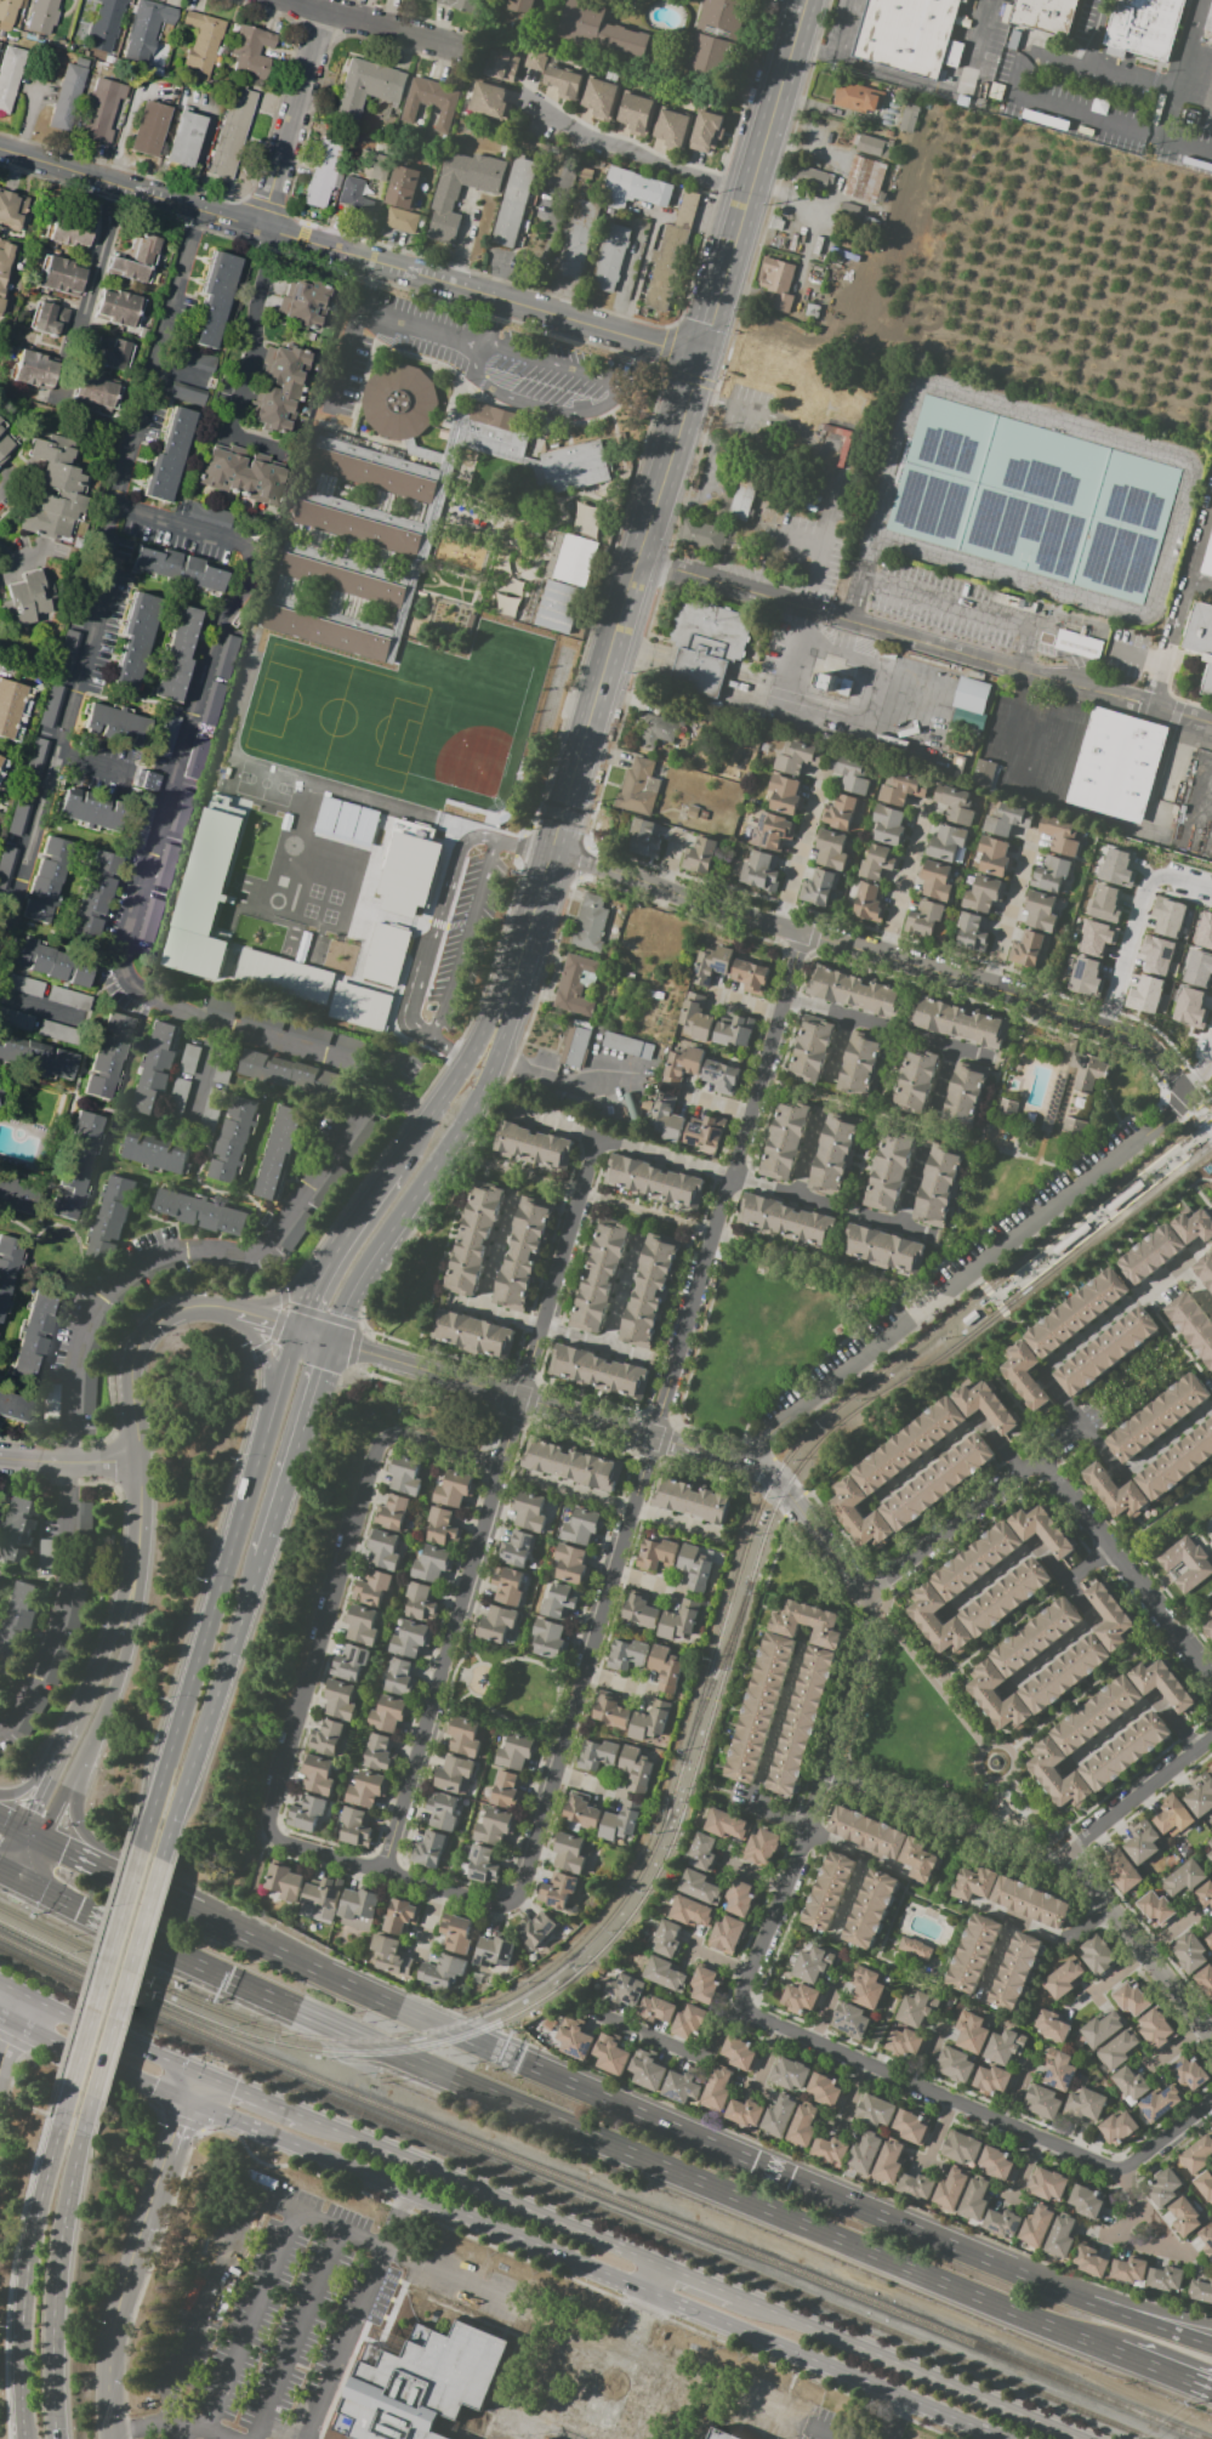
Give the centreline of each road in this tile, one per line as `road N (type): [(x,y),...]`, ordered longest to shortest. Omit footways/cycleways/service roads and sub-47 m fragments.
road 1 (trunk): [(119,1926),(486,2092),(995,2304)]
road 2 (trunk): [(1012,2269),(245,1935)]
road 3 (residential): [(0,152),(695,357)]
road 4 (residential): [(551,852),(1145,1045),(1191,1098)]
road 5 (secondary): [(408,2194),(995,2438)]
road 6 (secondary): [(637,561),(800,0)]
road 7 (residential): [(751,1466),(776,1423),(1191,1098)]
road 8 (secondary): [(300,1330),(147,1849)]
road 9 (secondary): [(147,1849),(58,2153),(24,2342)]
road 10 (secondary): [(503,1011),(637,561)]
road 11 (residential): [(501,1455),(382,1870)]
road 12 (residential): [(272,1833),(269,1813),(375,1450),(386,1438)]
road 13 (secondary): [(661,2267),(296,2116)]
road 14 (secondary): [(332,1341),(375,1251),(495,1069),(503,1011)]
road 15 (secondary): [(59,2438),(61,2287),(98,2098)]
road 16 (residential): [(332,1341),(650,1439)]
road 17 (secondary): [(170,1861),(264,1558)]
road 18 (secondary): [(1071,2438),(790,2321)]
road 19 (trunk): [(245,1935),(205,1900),(90,1843),(76,1815),(80,1764)]
road 20 (secondary): [(98,2098),(170,1861)]
road 21 (secondary): [(190,2104),(408,2194)]
road 22 (secondary): [(140,1460),(130,1376),(138,1342),(184,1308),(240,1311)]
road 23 (residential): [(260,231),(326,10)]
road 24 (secondary): [(264,1558),(332,1341)]
road 25 (trunk): [(245,1935),(42,1841)]
road 26 (secondary): [(201,2074),(0,1984)]
road 27 (tertiary): [(143,2240),(115,2324),(112,2437)]
road 28 (secondary): [(503,1011),(394,1171)]
road 29 (secondary): [(18,2024),(190,2104)]
road 30 (secondary): [(394,1171),(348,1235),(300,1330)]
road 31 (secondary): [(80,1764),(130,1643),(130,1598)]
road 32 (residential): [(1211,2047),(1104,1908)]
road 33 (trunk): [(1062,2331),(1211,2390)]
road 34 (residential): [(293,0),(445,42)]
road 35 (tertiary): [(190,2104),(143,2240)]
road 36 (residential): [(140,1460),(68,1465),(0,1456)]
road 37 (secondary): [(130,1598),(140,1460)]
road 38 (secondary): [(348,1235),(284,1296),(240,1311)]
road 39 (secondary): [(130,1598),(74,1717)]

